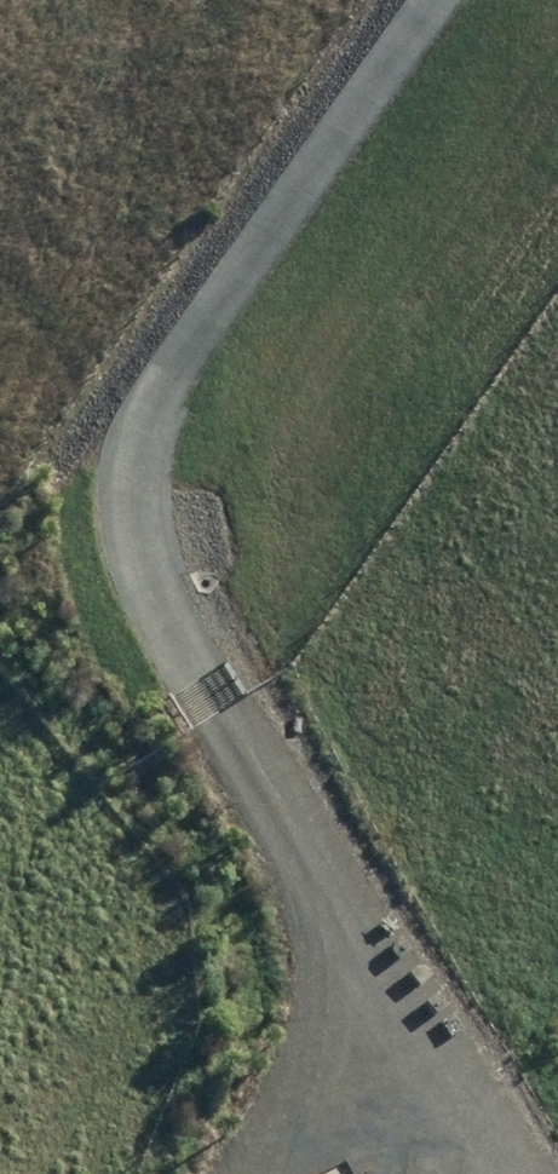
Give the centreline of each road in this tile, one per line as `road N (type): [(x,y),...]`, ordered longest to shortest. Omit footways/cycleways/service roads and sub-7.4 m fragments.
road 1 (track): [(255,1173),(290,1098),(306,969),(275,861),(116,546),(111,488),(129,417)]
road 2 (residential): [(129,417),(415,0)]
road 3 (track): [(306,969),(493,1120),(526,1173)]

